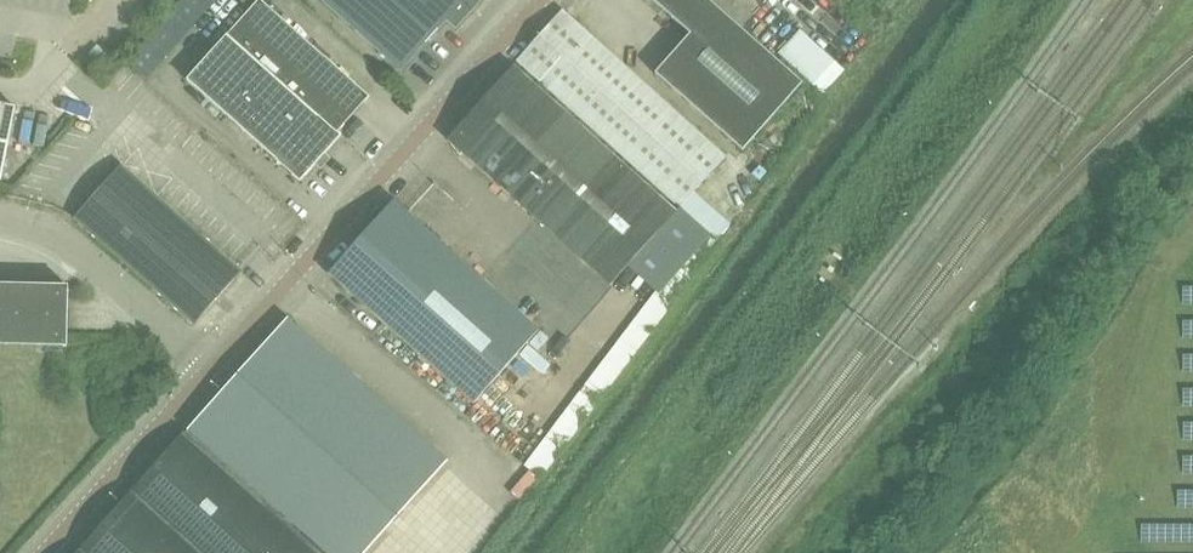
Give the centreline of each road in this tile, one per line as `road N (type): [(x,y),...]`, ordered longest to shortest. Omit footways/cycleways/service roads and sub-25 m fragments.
road 1 (unclassified): [(210,369),(539,0)]
road 2 (unclassified): [(210,369),(91,264),(0,220)]
road 3 (unclassified): [(46,552),(210,369)]

